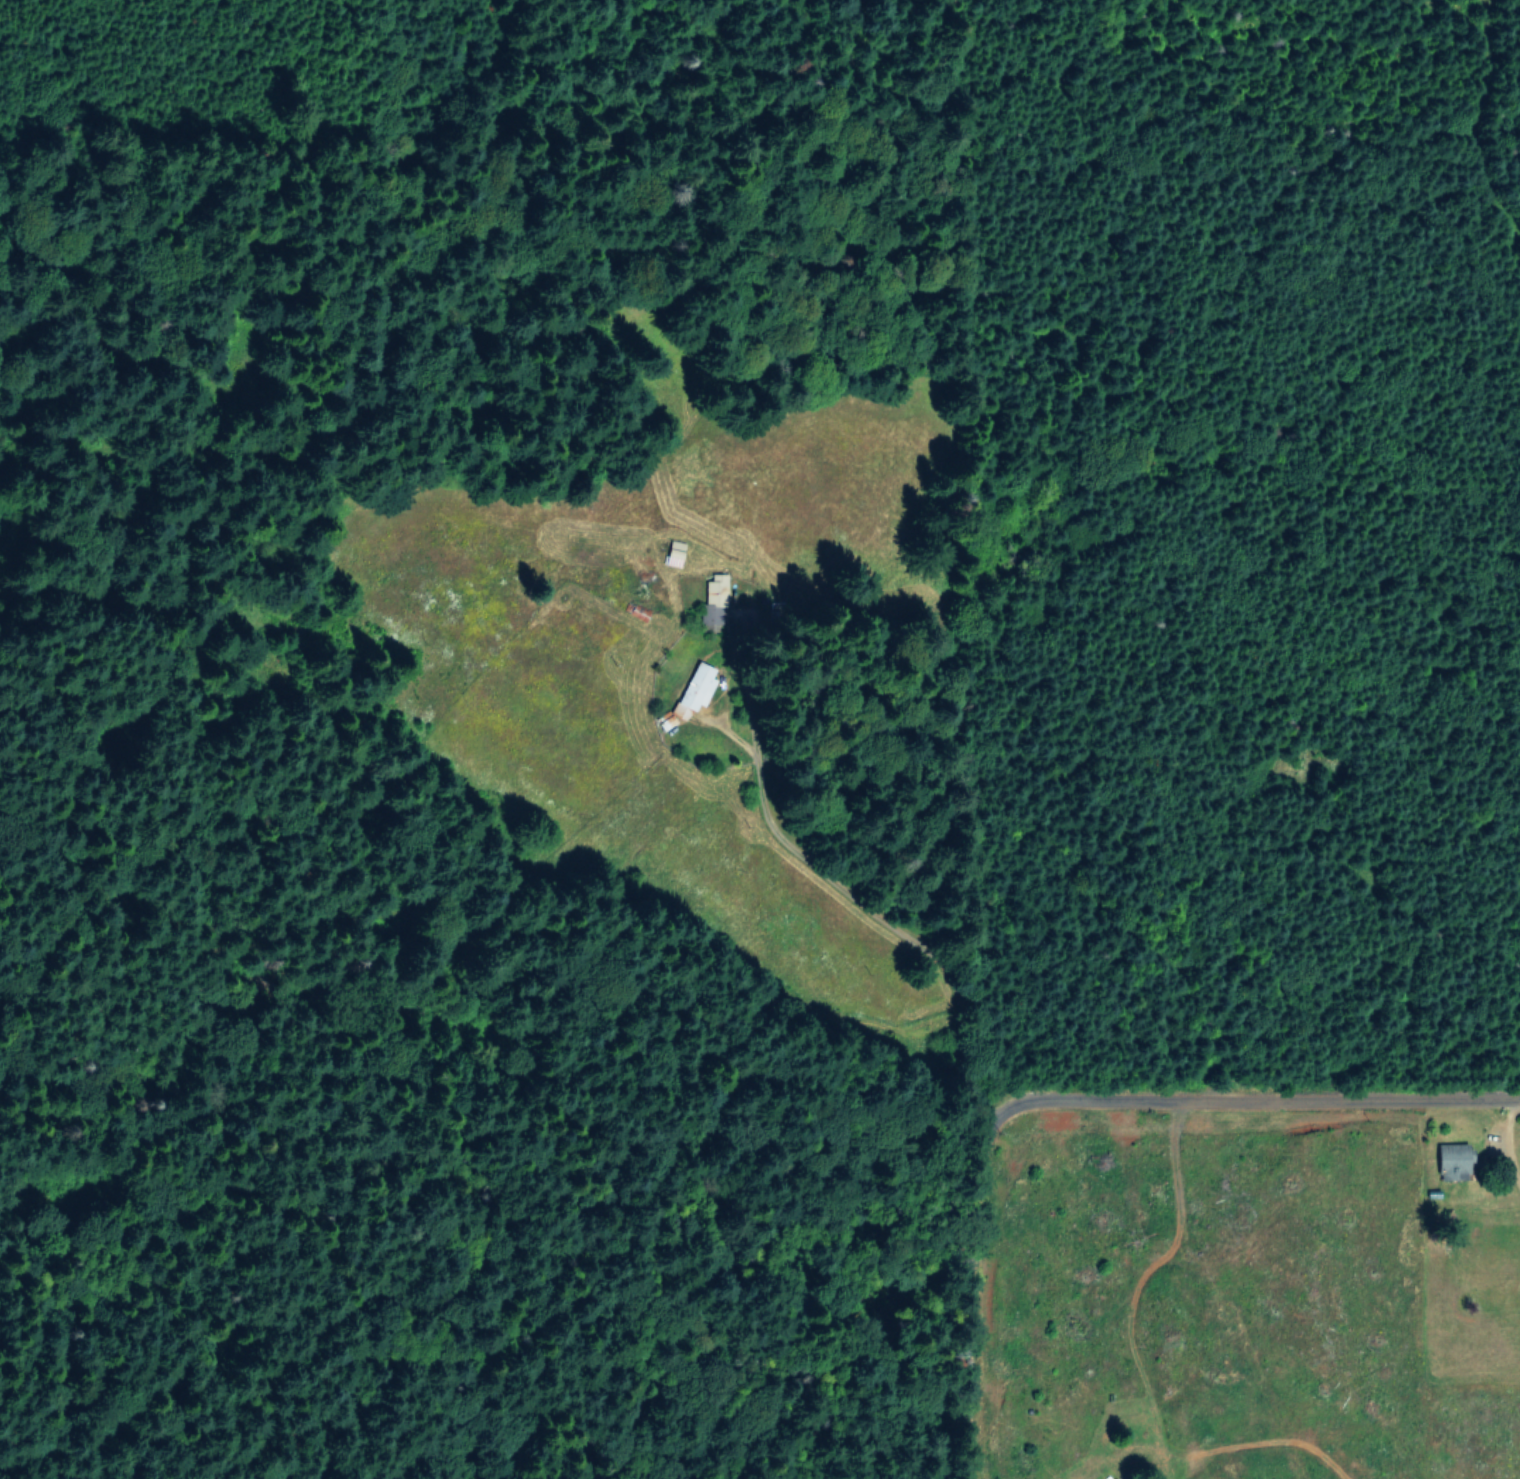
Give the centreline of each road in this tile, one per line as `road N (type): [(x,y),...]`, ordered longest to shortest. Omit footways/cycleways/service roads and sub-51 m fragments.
road 1 (residential): [(960,1478),(964,1172),(979,1137),(1006,1110),(1040,1097),(1519,1092)]

